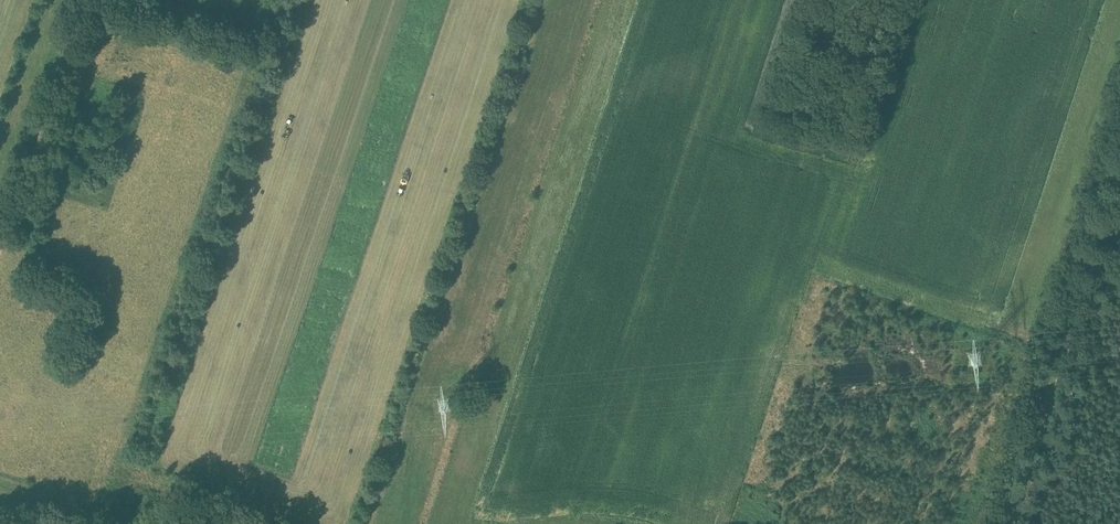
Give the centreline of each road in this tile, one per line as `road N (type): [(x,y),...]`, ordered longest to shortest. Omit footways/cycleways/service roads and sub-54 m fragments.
road 1 (track): [(1119,160),(1002,523)]

